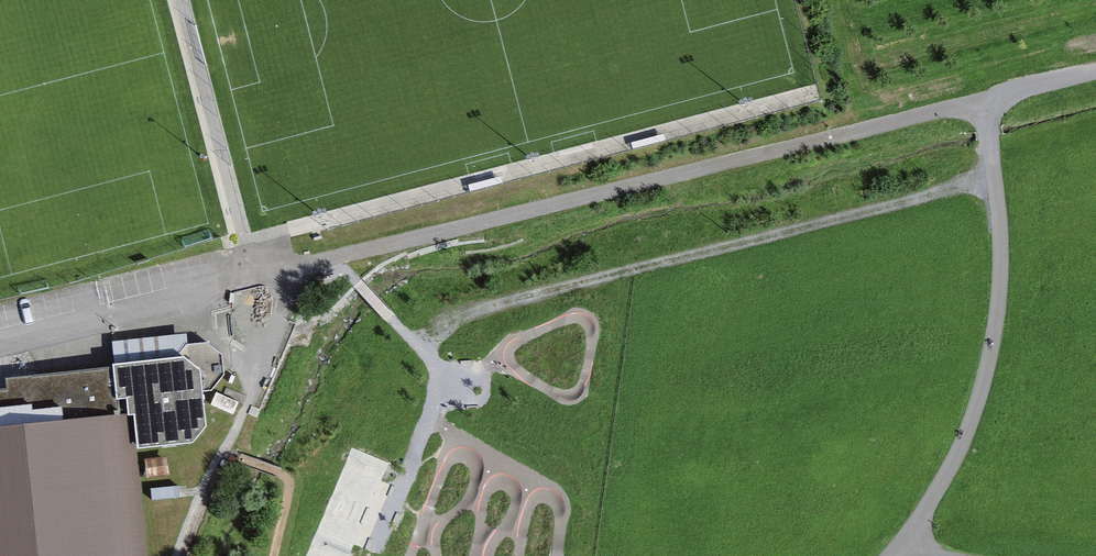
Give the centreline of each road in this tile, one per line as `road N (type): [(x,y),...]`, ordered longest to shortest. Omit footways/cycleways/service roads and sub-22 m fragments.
road 1 (residential): [(0,341),(1095,71)]
road 2 (track): [(422,347),(459,318),(528,297),(996,179)]

